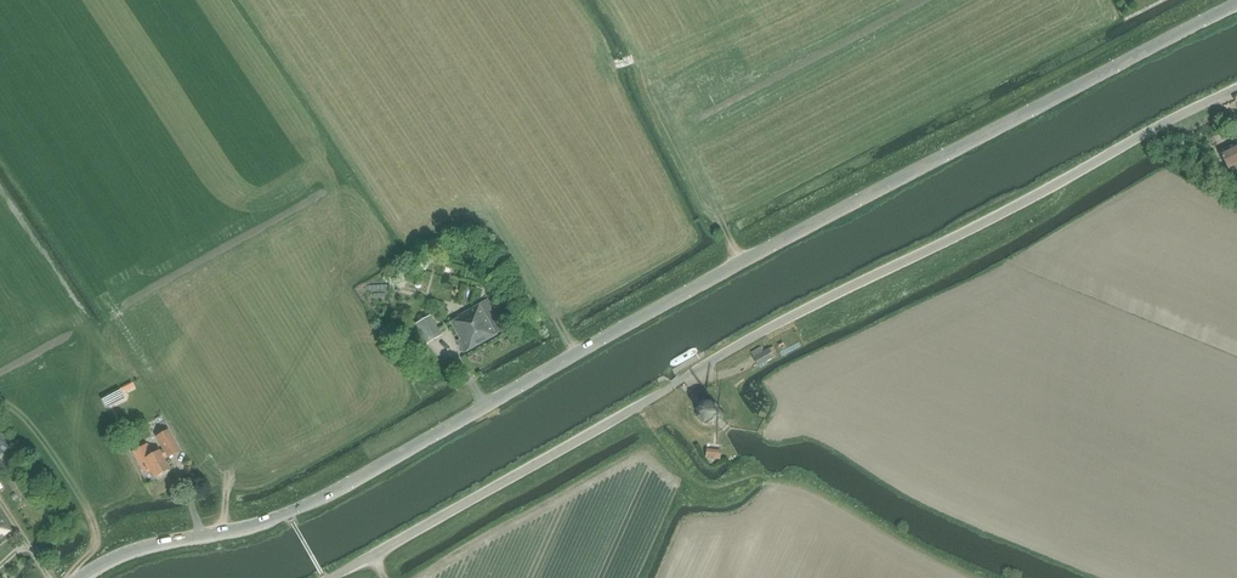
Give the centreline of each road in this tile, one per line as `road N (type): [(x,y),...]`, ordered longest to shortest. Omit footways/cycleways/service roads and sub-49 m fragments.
road 1 (unclassified): [(80,577),(139,548),(253,526),(308,504),(685,292),(1236,5)]
road 2 (unclassified): [(329,577),(764,330),(1236,89)]

